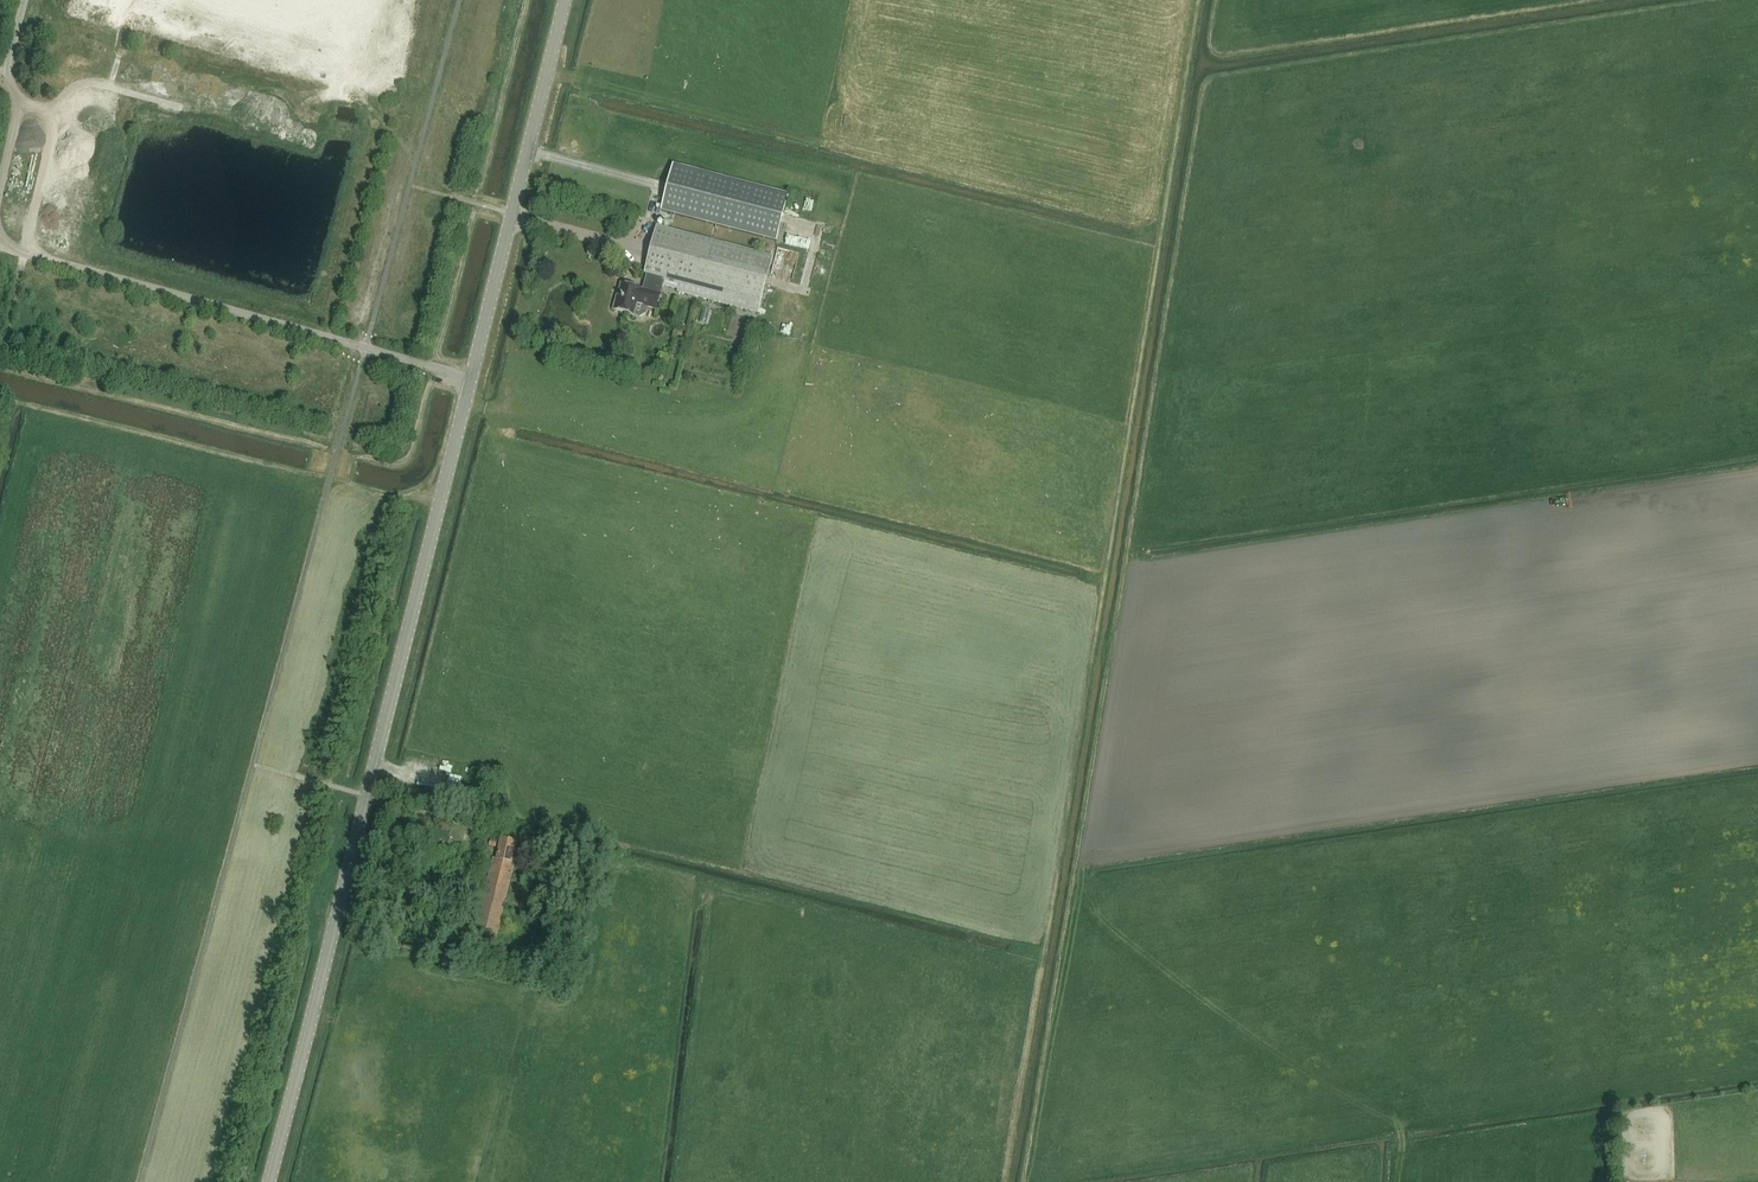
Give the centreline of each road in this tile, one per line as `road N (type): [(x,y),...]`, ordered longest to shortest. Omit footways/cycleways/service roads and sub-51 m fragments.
road 1 (unclassified): [(269,1181),(566,0)]

